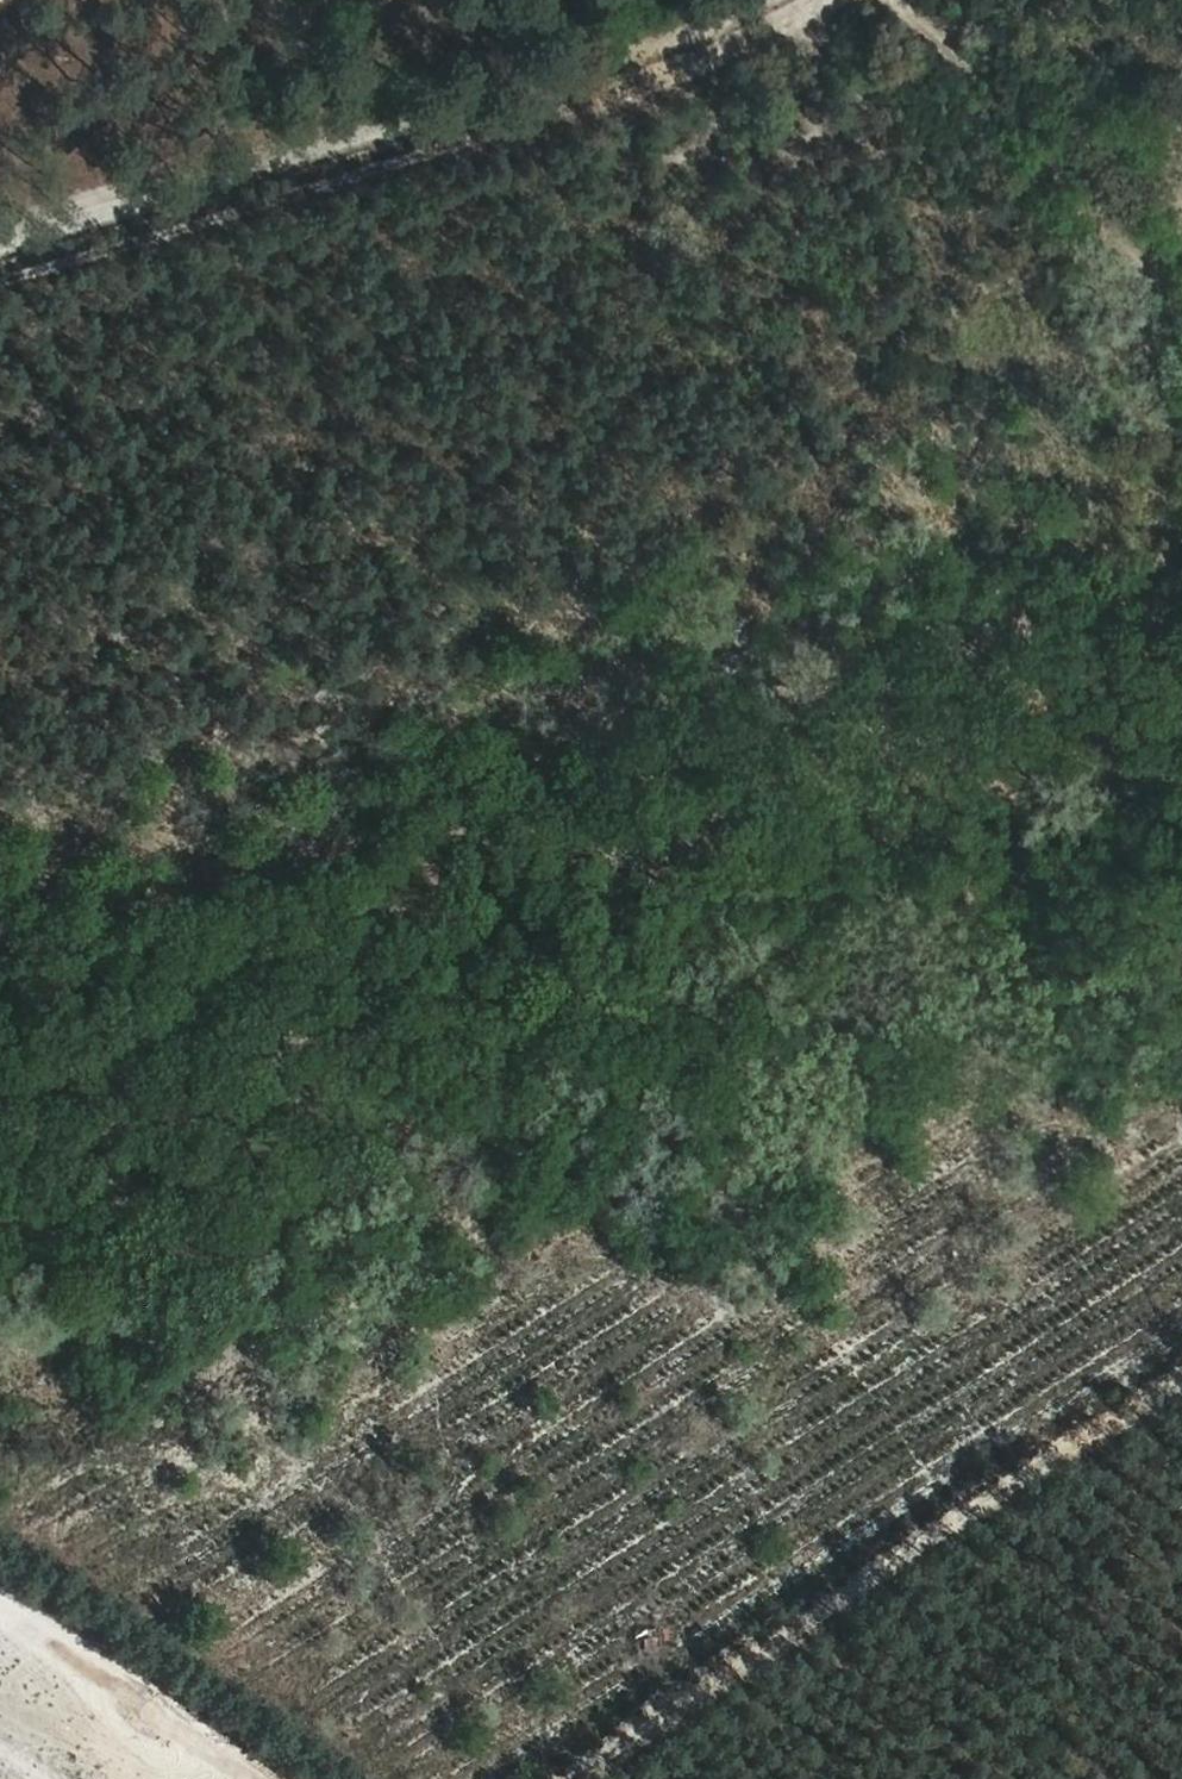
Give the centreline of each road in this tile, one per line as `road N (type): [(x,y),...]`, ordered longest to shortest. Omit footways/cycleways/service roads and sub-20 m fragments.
road 1 (track): [(1181,1379),(545,1778)]

